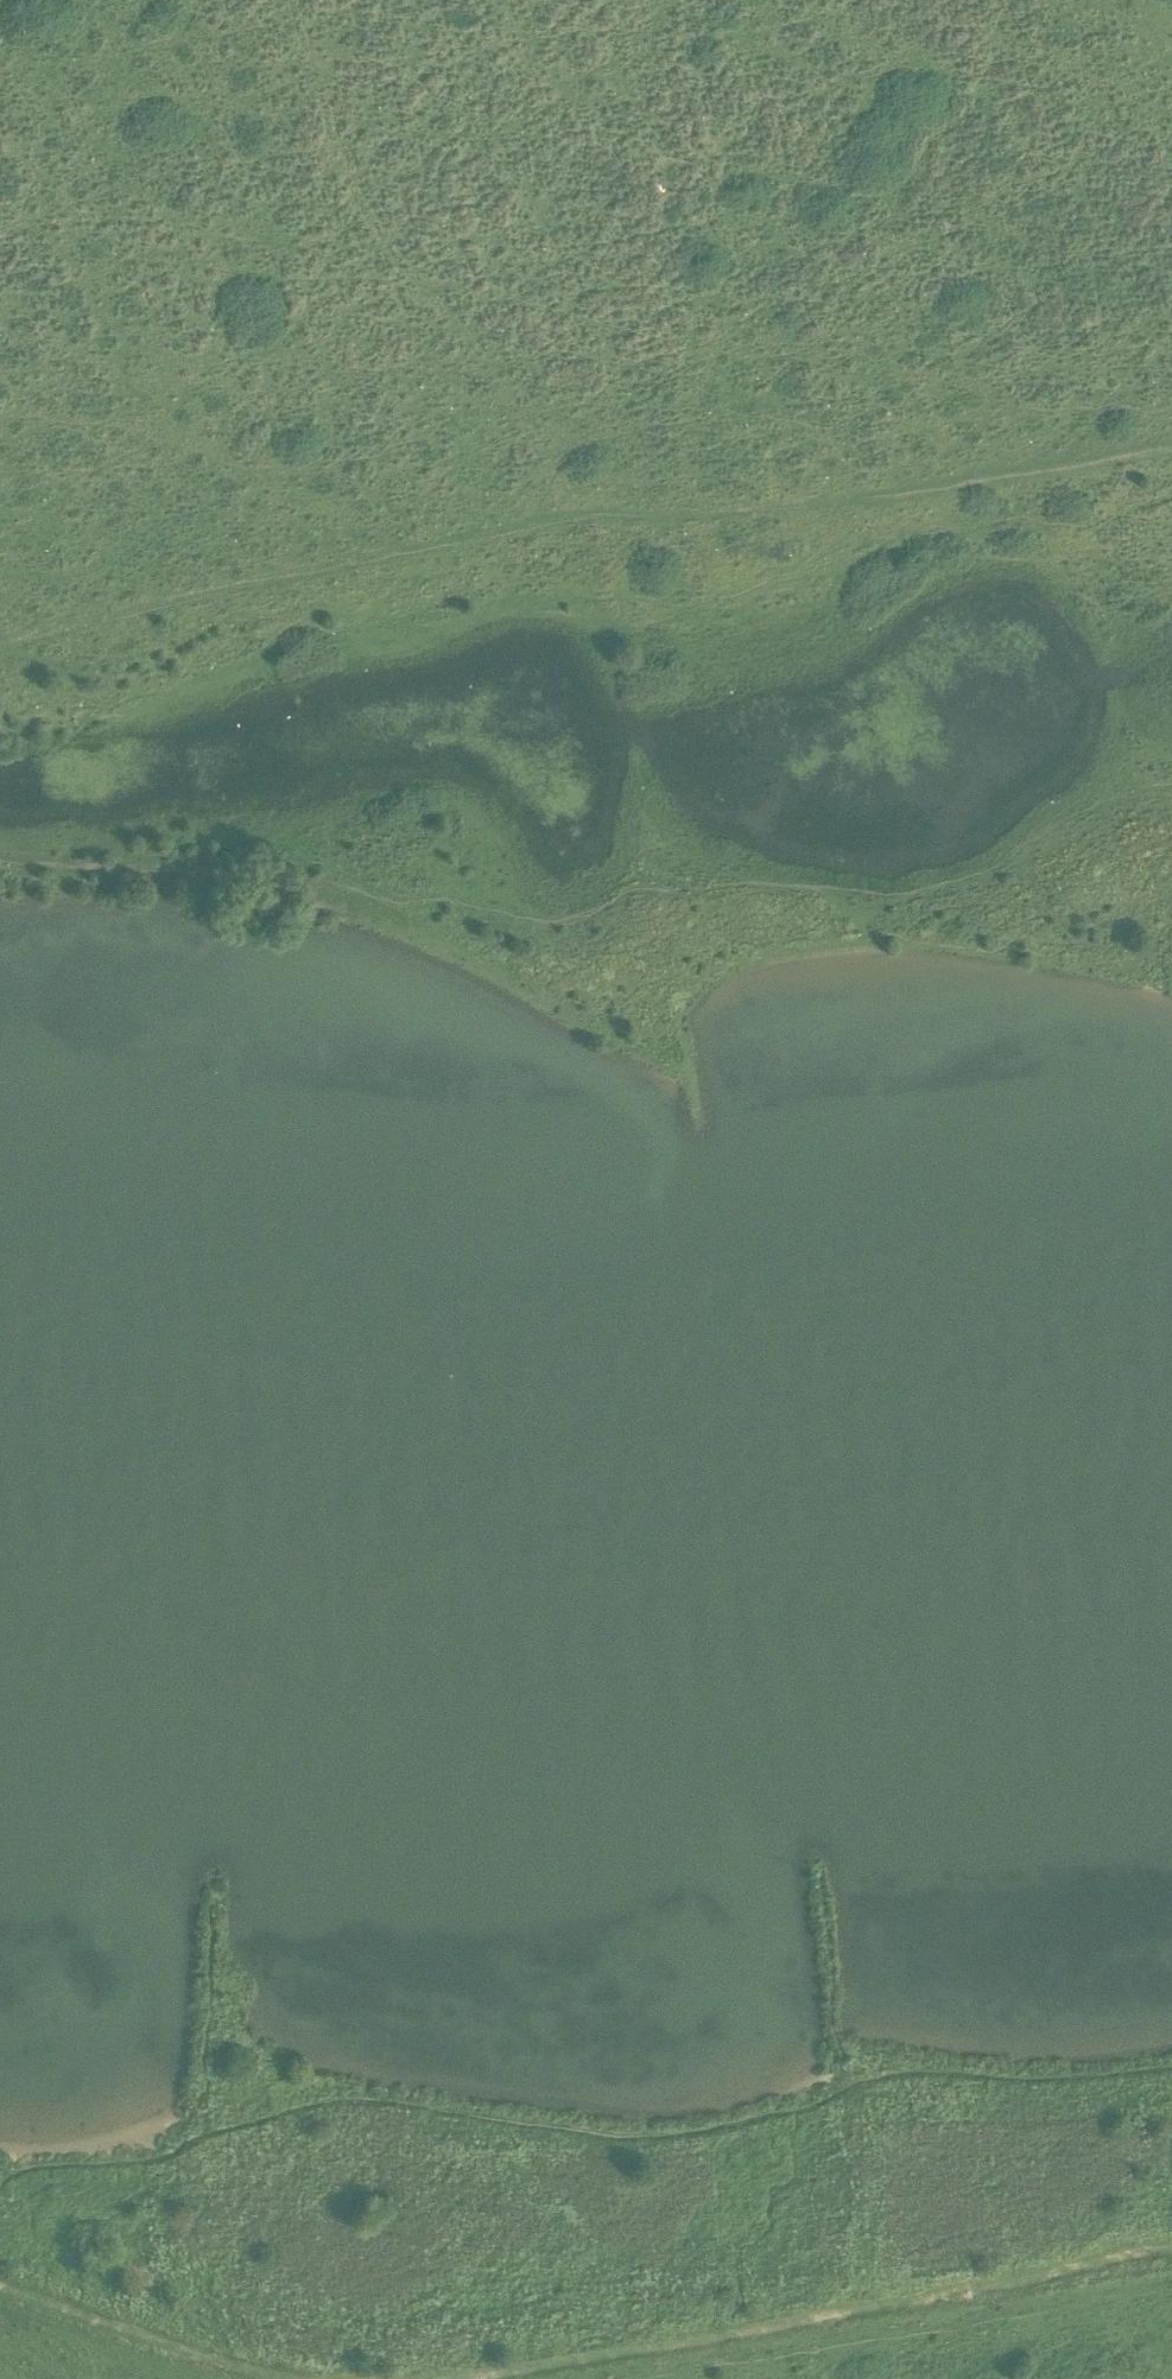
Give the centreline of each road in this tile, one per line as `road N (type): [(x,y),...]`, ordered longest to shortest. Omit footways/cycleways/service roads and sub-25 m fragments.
road 1 (track): [(1171,2237),(1119,2244),(951,2294),(616,2352),(487,2373),(351,2378)]
road 2 (track): [(300,2378),(205,2357),(0,2276)]

